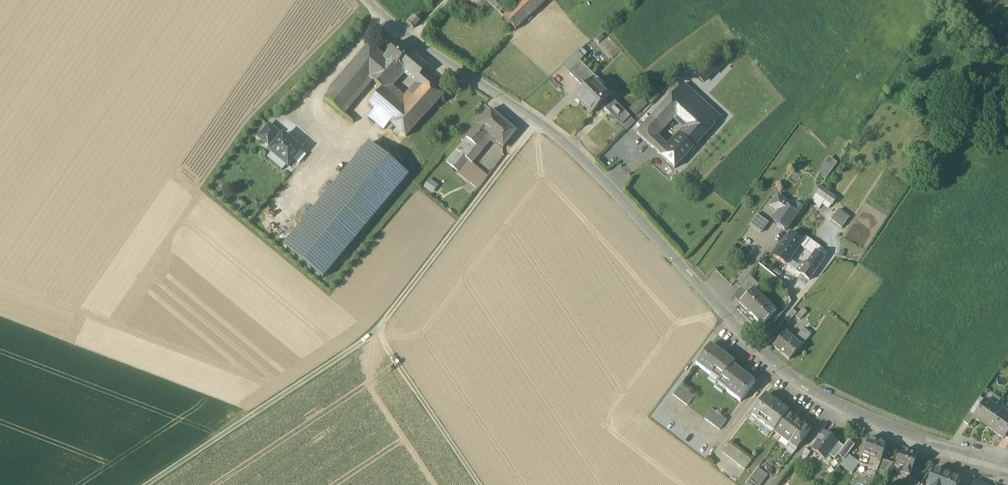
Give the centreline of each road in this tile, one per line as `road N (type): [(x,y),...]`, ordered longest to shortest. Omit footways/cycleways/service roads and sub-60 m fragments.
road 1 (tertiary): [(1007,465),(866,425),(804,393),(579,157),(365,0)]
road 2 (track): [(537,123),(378,332),(480,484)]
road 3 (track): [(378,332),(149,484)]

